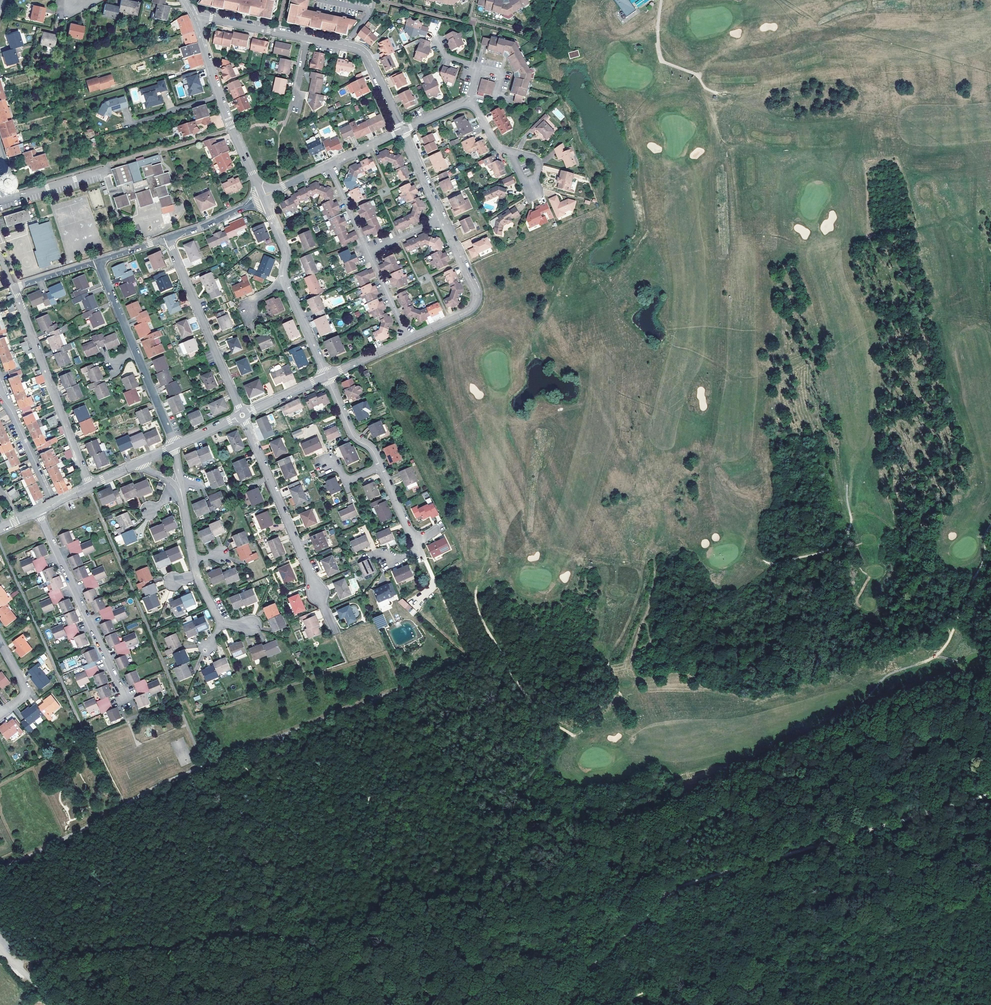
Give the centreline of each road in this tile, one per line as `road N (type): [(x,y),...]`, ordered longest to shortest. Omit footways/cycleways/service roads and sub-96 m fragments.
road 1 (track): [(237,753),(260,778),(283,779),(284,789),(369,797),(334,873),(469,847),(454,871),(482,874),(456,895),(481,904),(469,944),(471,974),(482,986)]
road 2 (track): [(671,894),(990,794)]
road 3 (residential): [(244,419),(335,632)]
road 4 (residential): [(14,288),(90,486)]
road 5 (residential): [(38,511),(120,697)]
road 6 (residential): [(193,14),(222,107),(264,197)]
road 7 (residential): [(167,238),(240,411)]
road 8 (residential): [(442,218),(476,300),(409,339)]
road 9 (track): [(554,1004),(671,894)]
road 10 (residential): [(402,131),(363,52),(308,38)]
road 11 (residential): [(469,103),(495,144),(536,158),(533,190)]

